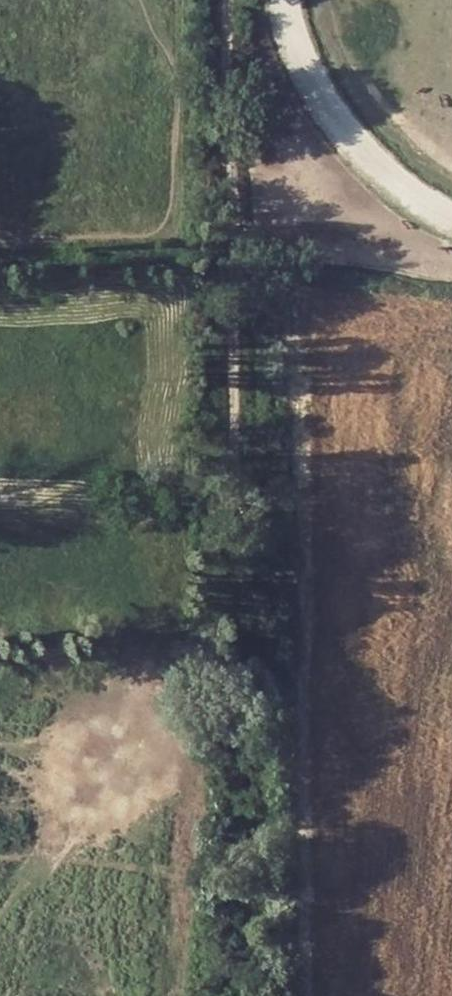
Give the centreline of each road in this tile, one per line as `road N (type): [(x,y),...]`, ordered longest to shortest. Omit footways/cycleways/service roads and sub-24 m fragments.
road 1 (track): [(183,995),(198,724),(237,684),(229,0)]
road 2 (track): [(451,300),(306,286),(289,289),(284,305),(283,995)]

